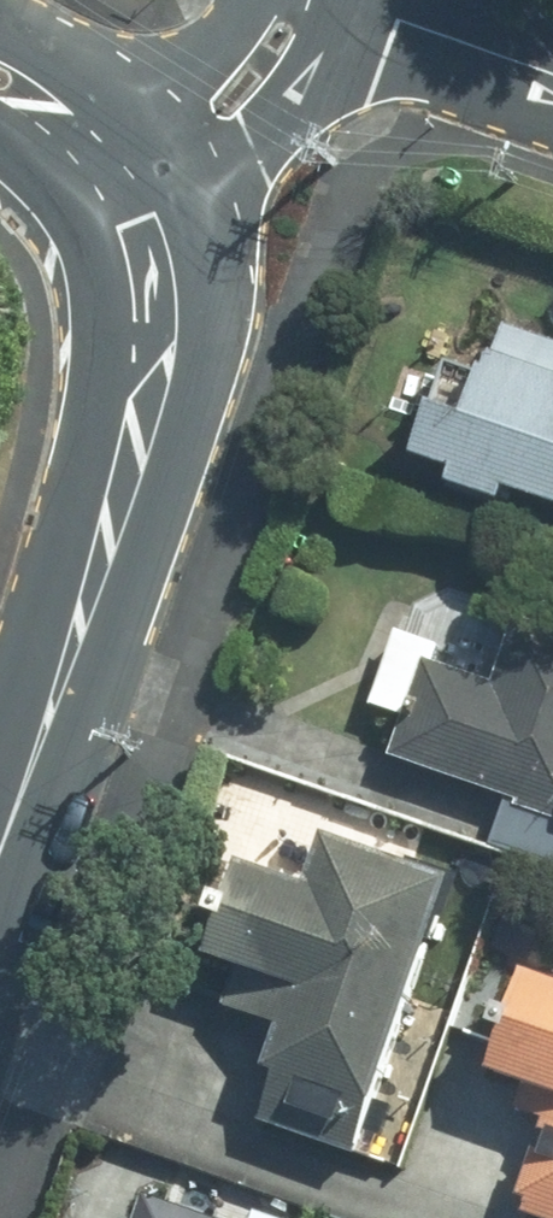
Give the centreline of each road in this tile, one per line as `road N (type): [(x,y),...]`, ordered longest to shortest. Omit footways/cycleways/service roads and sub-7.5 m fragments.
road 1 (tertiary): [(179,197),(200,273),(197,376),(118,625),(0,874)]
road 2 (tertiary): [(0,827),(103,376),(106,273),(83,202)]
road 3 (tertiary): [(309,0),(286,86),(261,131),(179,197)]
road 4 (tertiary): [(141,134),(198,70),(286,0)]
road 5 (tertiary): [(552,68),(371,0)]
road 6 (tertiary): [(0,31),(81,71),(141,134)]

